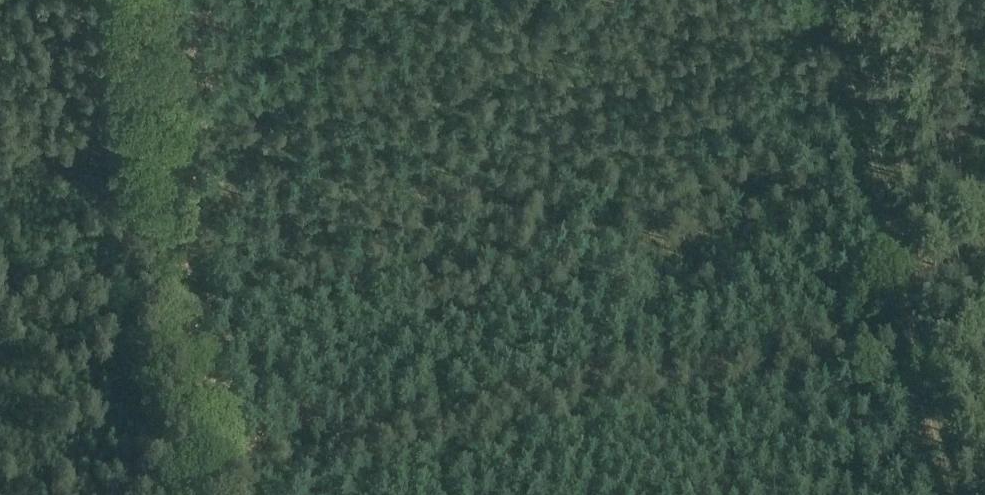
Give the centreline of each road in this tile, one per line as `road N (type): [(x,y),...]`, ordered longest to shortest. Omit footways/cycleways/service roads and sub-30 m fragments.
road 1 (track): [(841,0),(952,494)]
road 2 (track): [(203,494),(132,0)]

